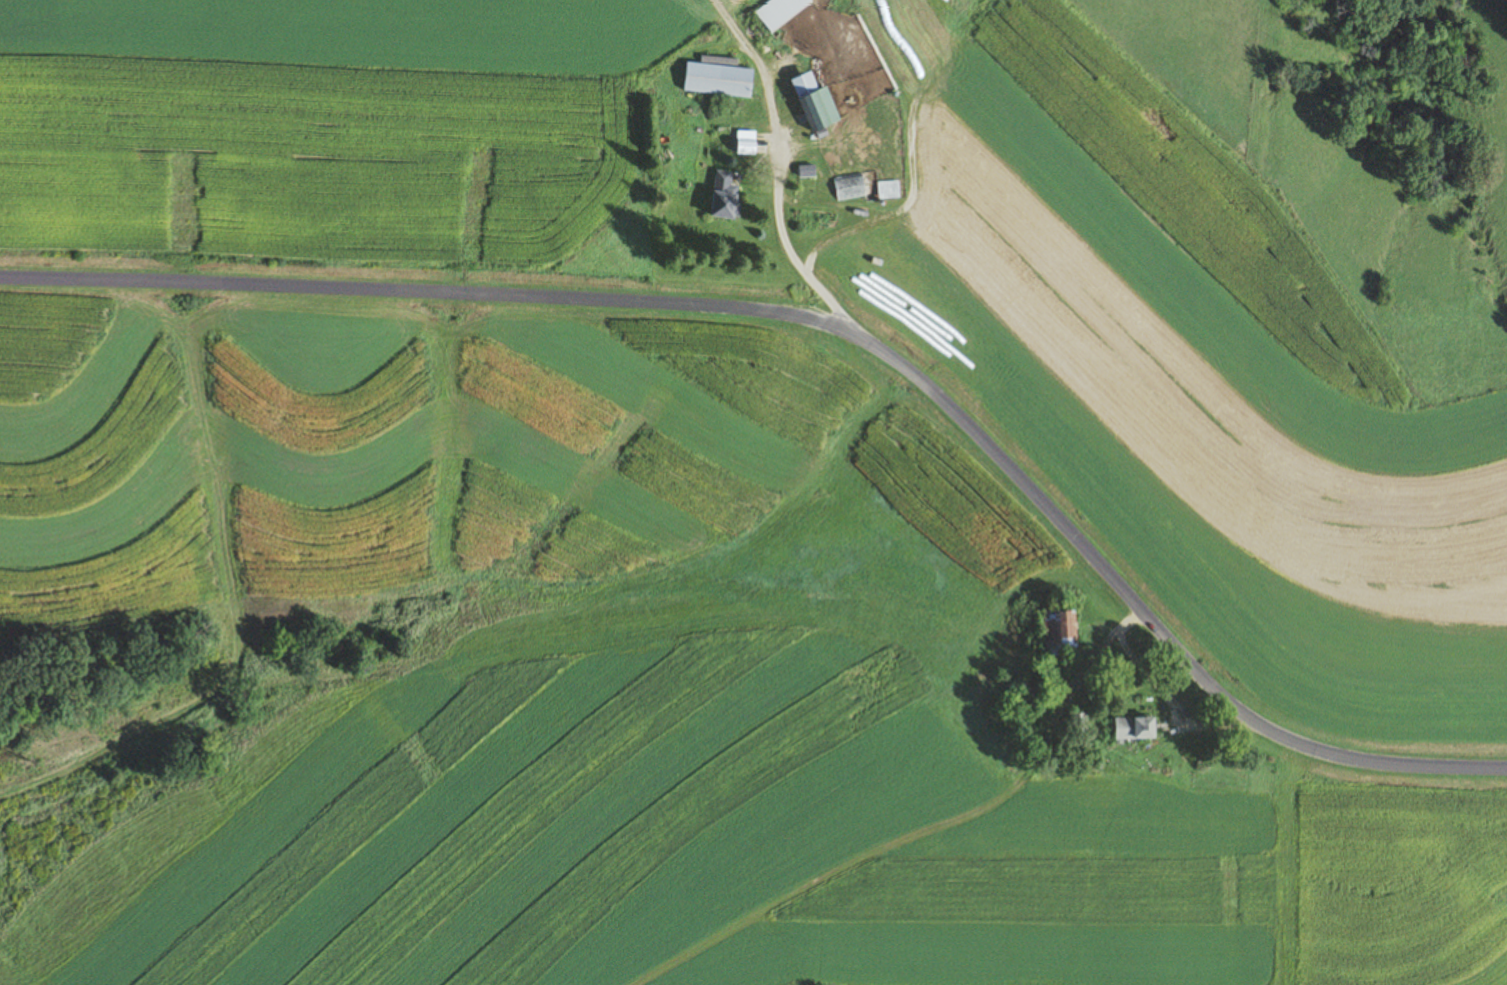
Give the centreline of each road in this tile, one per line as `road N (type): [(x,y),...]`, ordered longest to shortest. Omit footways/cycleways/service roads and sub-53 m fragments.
road 1 (residential): [(1506,750),(1274,731),(1170,667),(878,349),(822,318),(712,289),(0,265)]

